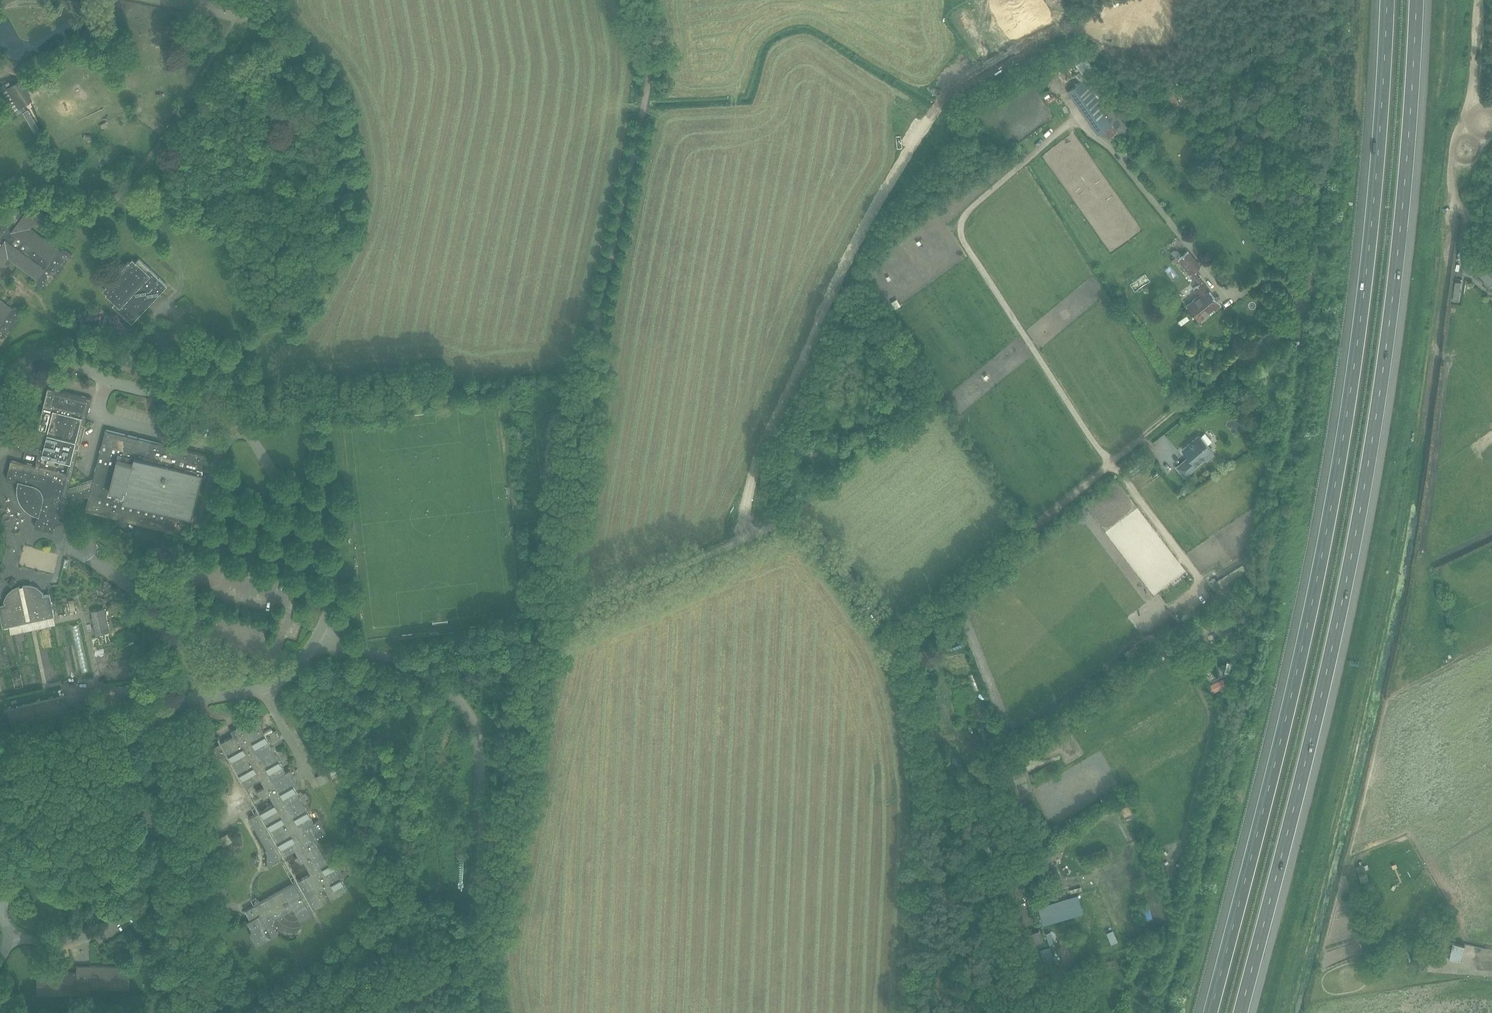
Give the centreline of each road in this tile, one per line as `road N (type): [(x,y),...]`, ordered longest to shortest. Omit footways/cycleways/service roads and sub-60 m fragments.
road 1 (motorway): [(1240,1012),(1367,478),(1404,205),(1416,0)]
road 2 (motorway): [(1387,0),(1374,202),(1336,478),(1210,1012)]
road 3 (track): [(486,917),(648,83),(642,0)]
road 4 (track): [(544,623),(783,524),(812,528),(895,641),(915,786),(905,1012)]
road 5 (track): [(1111,465),(962,229),(972,209),(1079,119)]
road 6 (residential): [(316,641),(403,663),(461,703),(481,755),(486,917)]
road 7 (track): [(895,641),(1139,442)]
road 8 (unclassified): [(64,814),(121,751),(170,711),(264,686),(316,641)]
road 9 (unclassified): [(0,382),(39,353),(52,354),(222,410),(239,423)]
road 10 (track): [(1264,279),(1296,298),(1298,314),(1139,442)]
road 11 (unclassified): [(316,641),(335,605),(332,569),(239,423)]
road 12 (track): [(1477,0),(1455,210),(1491,219)]
road 13 (residential): [(6,938),(57,944),(154,897)]
road 14 (unclassified): [(154,897),(132,836),(64,814)]

